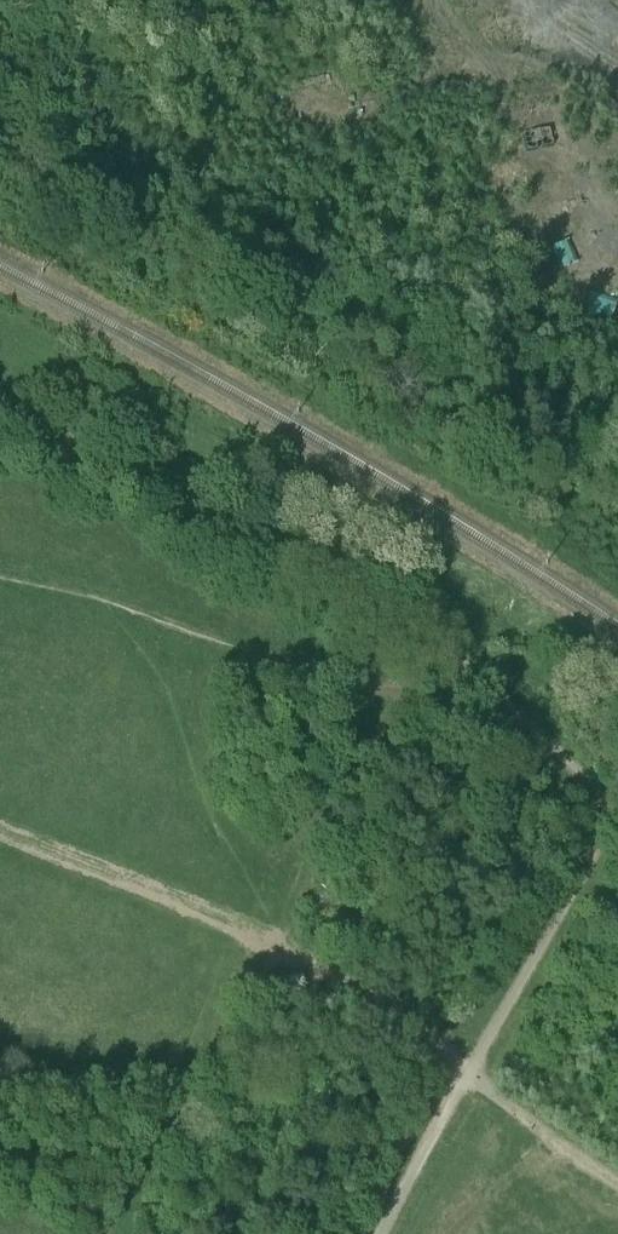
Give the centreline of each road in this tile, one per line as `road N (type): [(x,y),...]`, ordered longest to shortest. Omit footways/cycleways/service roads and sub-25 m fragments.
road 1 (track): [(470,1070),(421,1029),(270,943),(0,830)]
road 2 (track): [(470,1070),(617,1180)]

